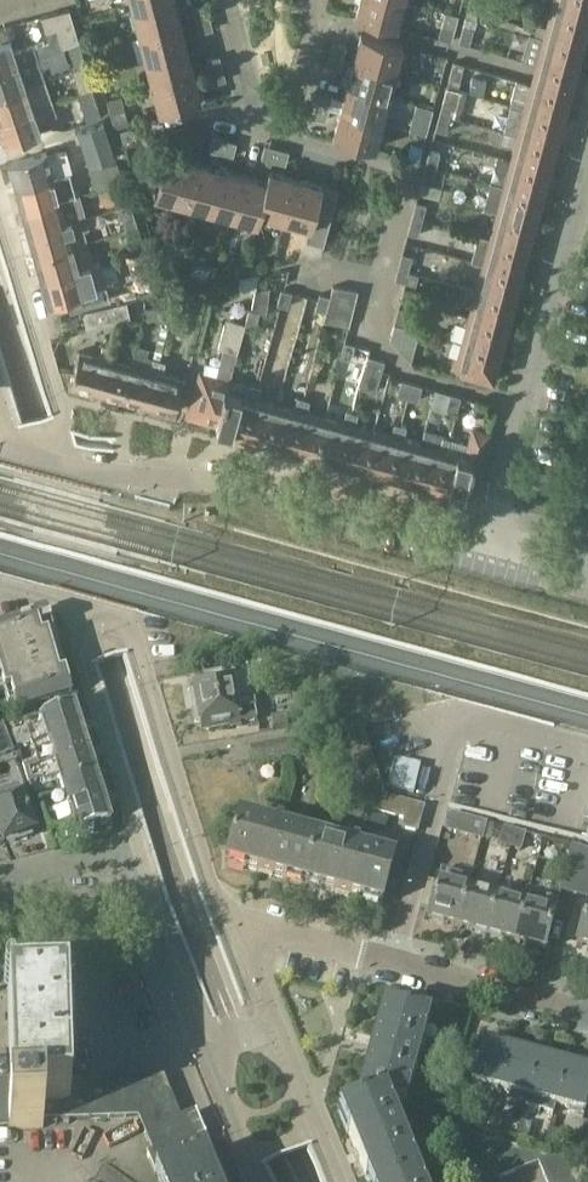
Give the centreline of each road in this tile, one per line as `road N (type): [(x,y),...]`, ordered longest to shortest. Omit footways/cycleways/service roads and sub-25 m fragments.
road 1 (primary): [(297,1181),(191,907),(0,291)]
road 2 (unclassified): [(587,751),(459,716),(394,962)]
road 3 (residential): [(233,923),(209,873),(132,624),(71,623)]
road 4 (residential): [(527,403),(396,367),(373,323),(417,164)]
road 5 (residential): [(71,623),(154,904)]
road 6 (residential): [(587,175),(527,403)]
road 7 (residential): [(59,396),(0,195)]
road 8 (residential): [(587,1015),(394,962)]
road 9 (residential): [(491,539),(307,489)]
road 10 (residential): [(307,489),(117,476)]
road 11 (residential): [(339,1181),(275,1021)]
road 12 (residential): [(394,962),(233,923)]
road 13 (residential): [(154,904),(205,1052)]
road 14 (residential): [(0,904),(154,904)]
road 15 (residential): [(287,126),(261,121),(231,0)]
road 16 (residential): [(527,403),(491,539)]
road 17 (residential): [(205,1052),(256,1181)]
road 18 (residential): [(0,428),(17,452),(117,476)]
road 19 (residential): [(287,126),(315,33),(309,0)]

